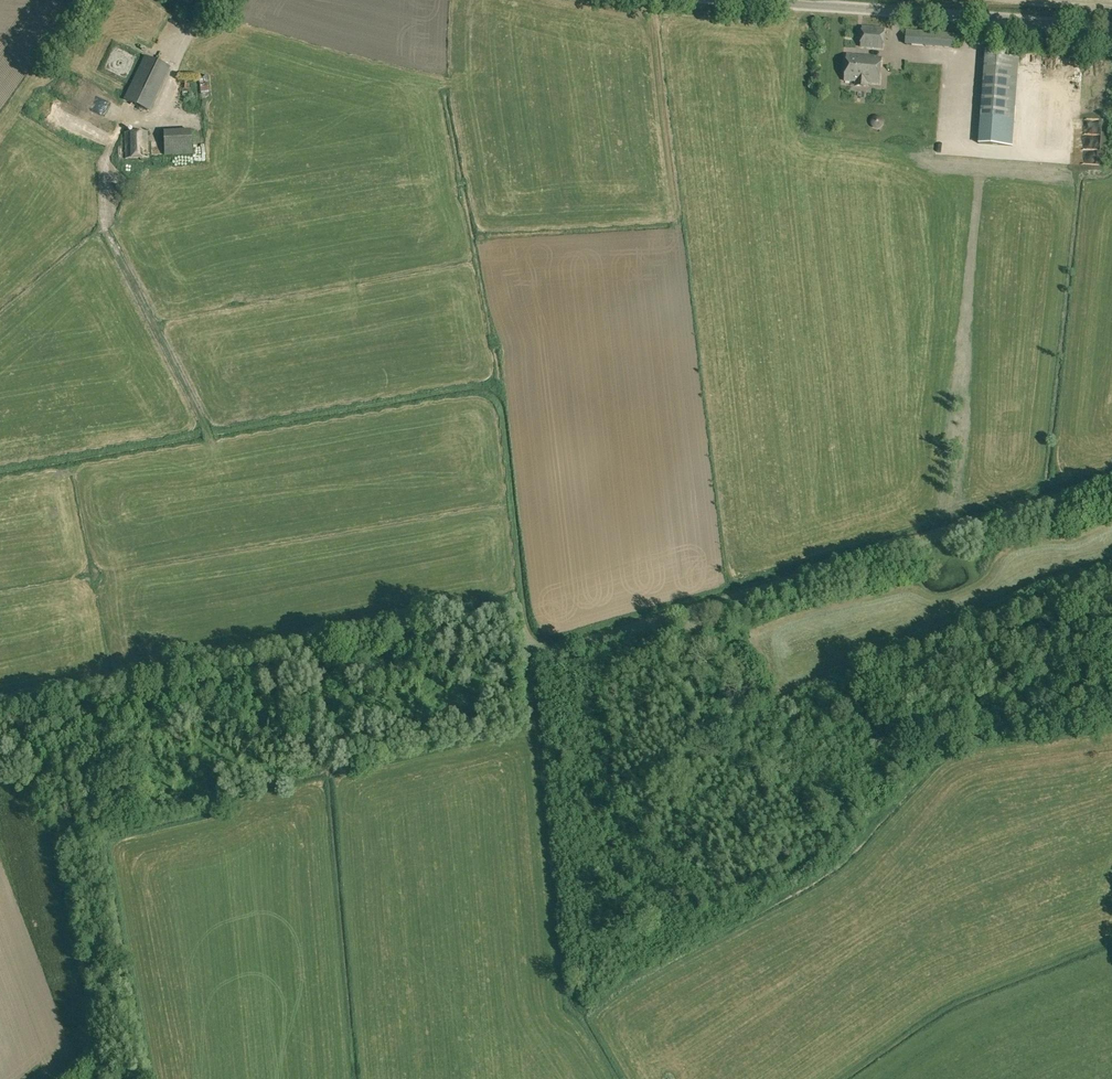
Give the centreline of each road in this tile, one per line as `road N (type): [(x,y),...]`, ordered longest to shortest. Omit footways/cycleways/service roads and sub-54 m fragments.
road 1 (unclassified): [(1111,23),(807,0)]

